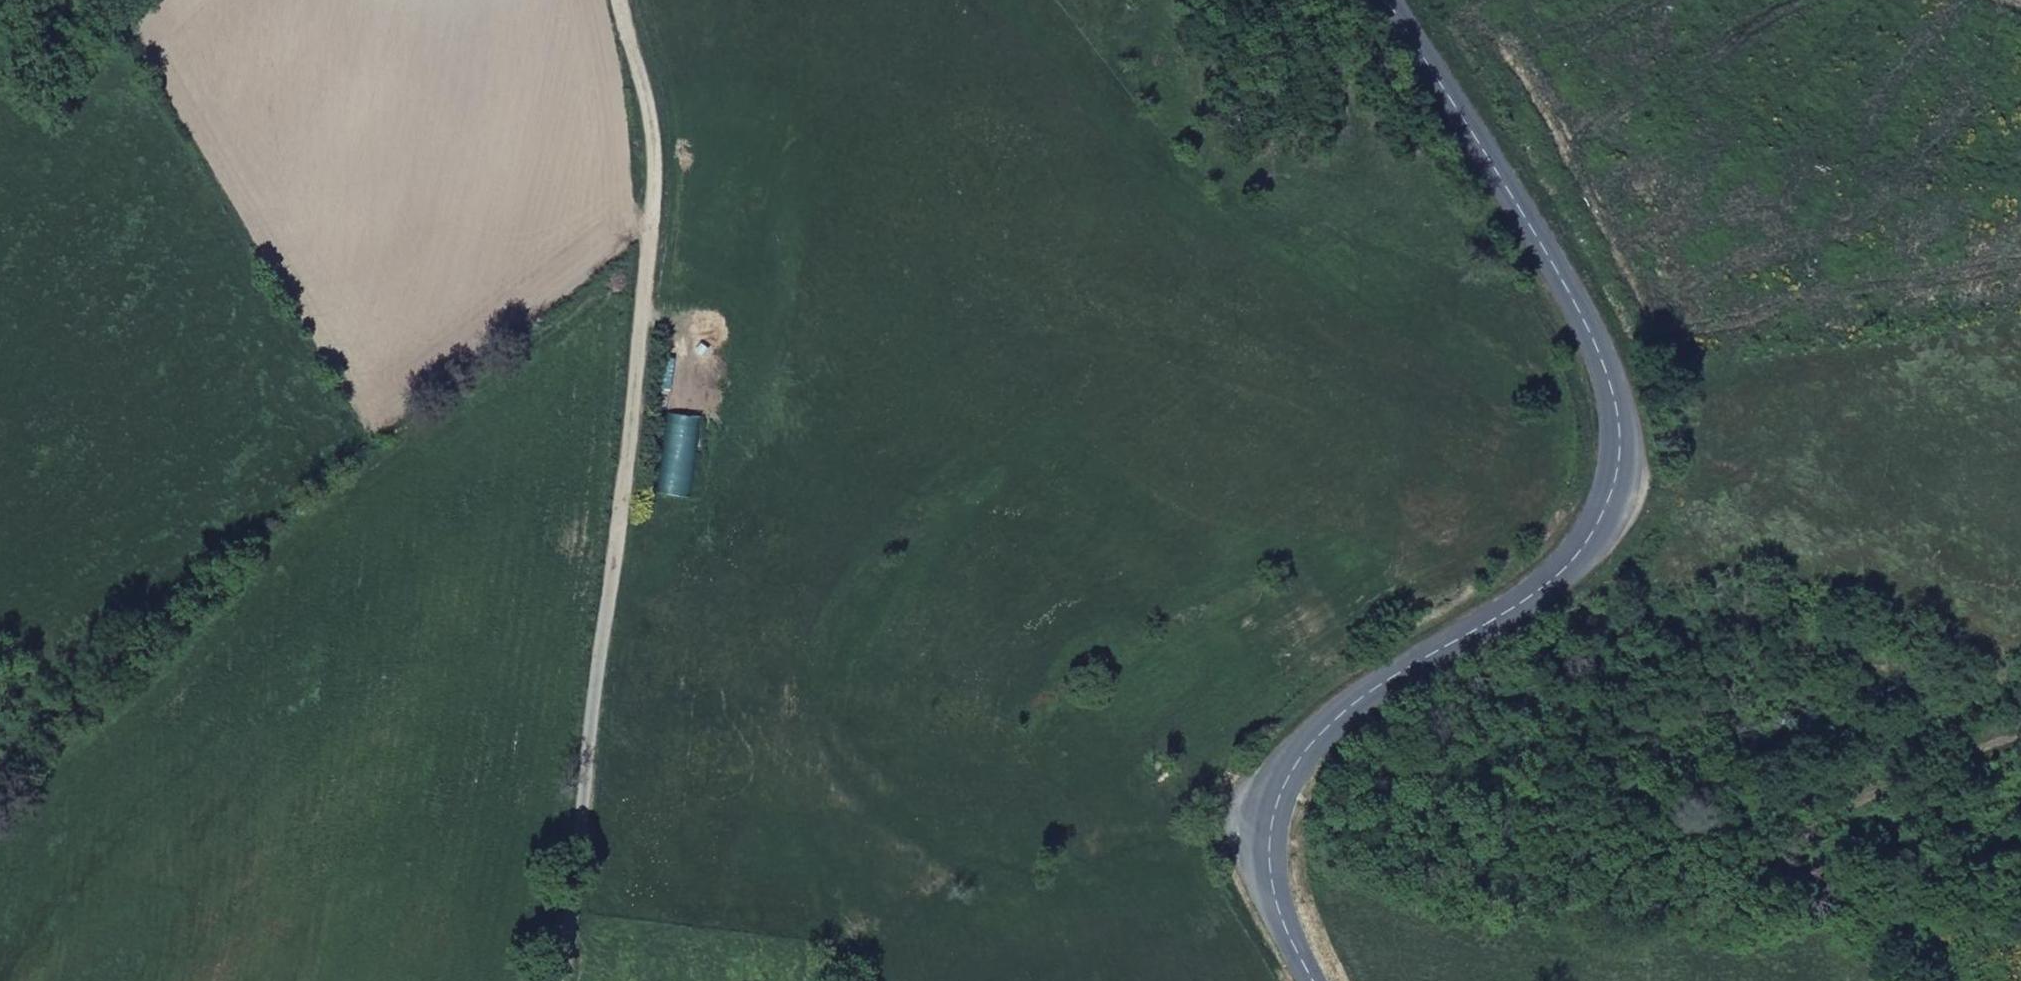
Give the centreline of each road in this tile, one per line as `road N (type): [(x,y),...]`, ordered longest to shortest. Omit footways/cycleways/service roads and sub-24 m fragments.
road 1 (secondary): [(1283,980),(1257,878),(1272,787),(1337,699),(1505,585),(1576,503),(1586,429),(1570,367),(1369,0)]
road 2 (track): [(554,980),(570,933),(655,196),(650,121),(619,0)]
road 3 (track): [(2020,720),(1780,833),(1770,859),(1801,887),(1846,894),(1891,934),(1911,980)]

